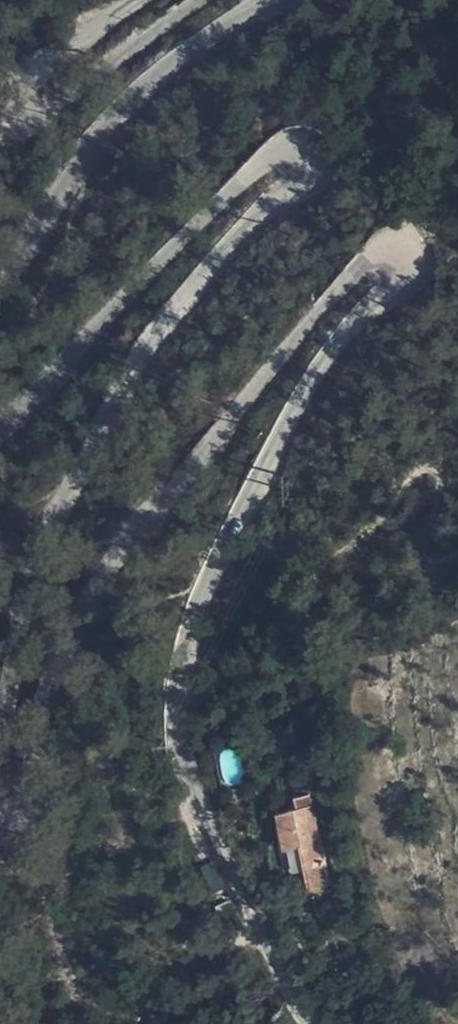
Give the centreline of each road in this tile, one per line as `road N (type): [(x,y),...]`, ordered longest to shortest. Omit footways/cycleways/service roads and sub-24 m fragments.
road 1 (unclassified): [(328,1023),(262,929),(210,804),(182,724),(189,633),(299,399),(403,269),(399,247),(382,245),(155,480),(76,612),(30,788),(0,793)]
road 2 (unclassified): [(0,728),(21,611),(130,372),(206,270),(314,170),(305,143),(282,145),(127,285),(0,435)]
road 3 (unclassified): [(0,293),(126,106),(272,0)]
road 4 (unclassified): [(201,0),(37,118),(14,111),(17,81),(134,0)]

